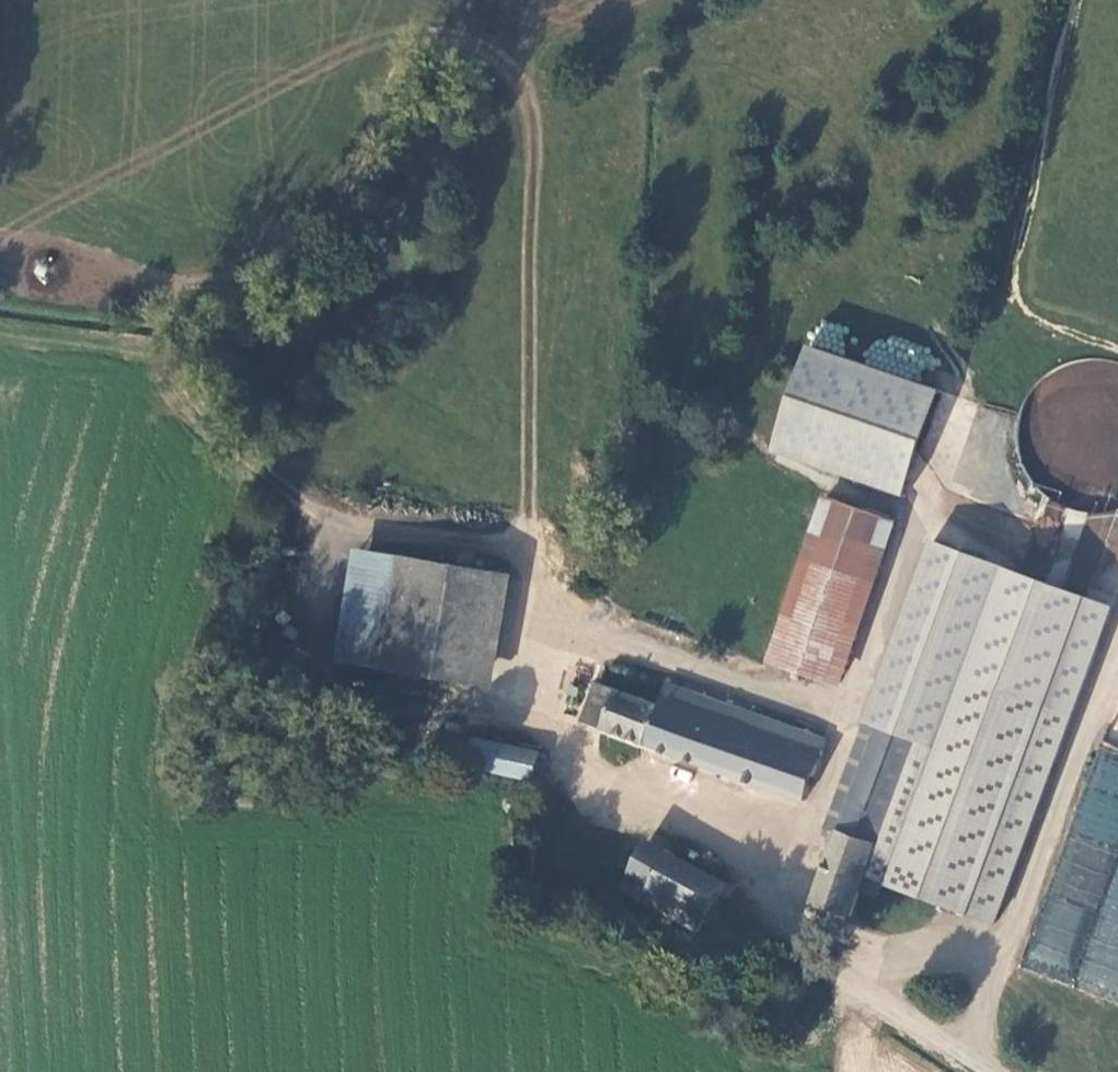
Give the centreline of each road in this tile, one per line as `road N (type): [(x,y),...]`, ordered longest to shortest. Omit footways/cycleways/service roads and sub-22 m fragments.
road 1 (unclassified): [(992,1071),(848,980),(796,928),(722,829)]

